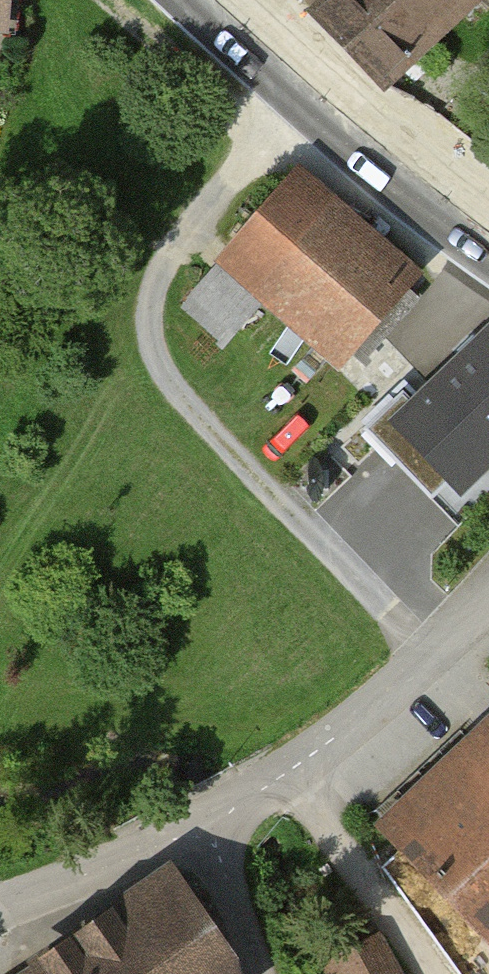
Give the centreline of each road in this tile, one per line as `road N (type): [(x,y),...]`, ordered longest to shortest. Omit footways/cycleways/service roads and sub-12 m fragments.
road 1 (residential): [(0,899),(77,876),(296,766),(430,657),(488,595)]
road 2 (secondary): [(488,235),(211,0)]
road 3 (track): [(207,817),(263,973)]

